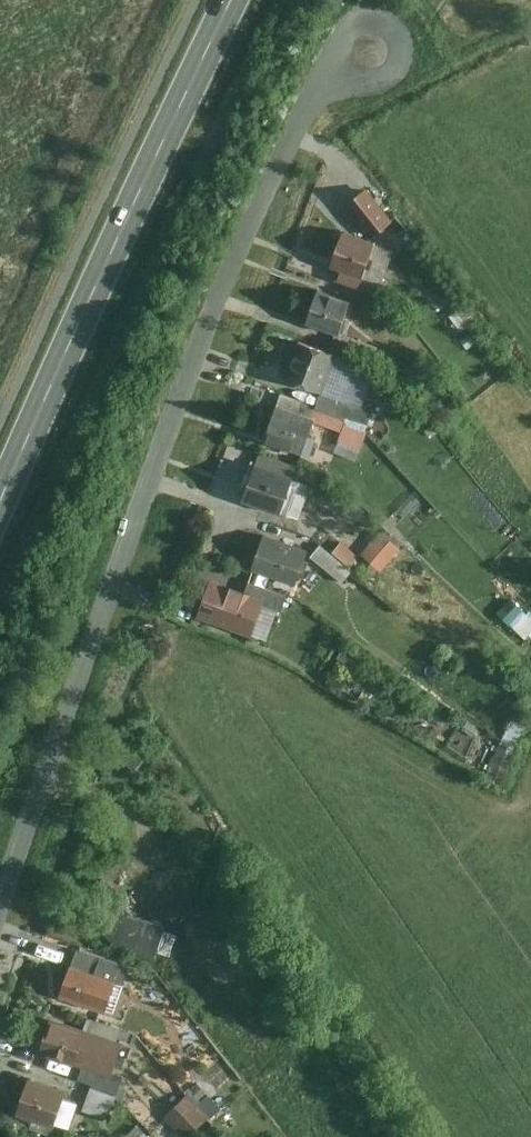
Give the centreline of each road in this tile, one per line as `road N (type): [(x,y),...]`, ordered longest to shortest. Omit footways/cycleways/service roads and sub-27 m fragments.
road 1 (residential): [(0,911),(186,393),(244,246),(317,97)]
road 2 (primary): [(0,503),(234,0)]
road 3 (residential): [(317,97),(392,76),(399,41),(374,22),(357,24),(327,70)]

